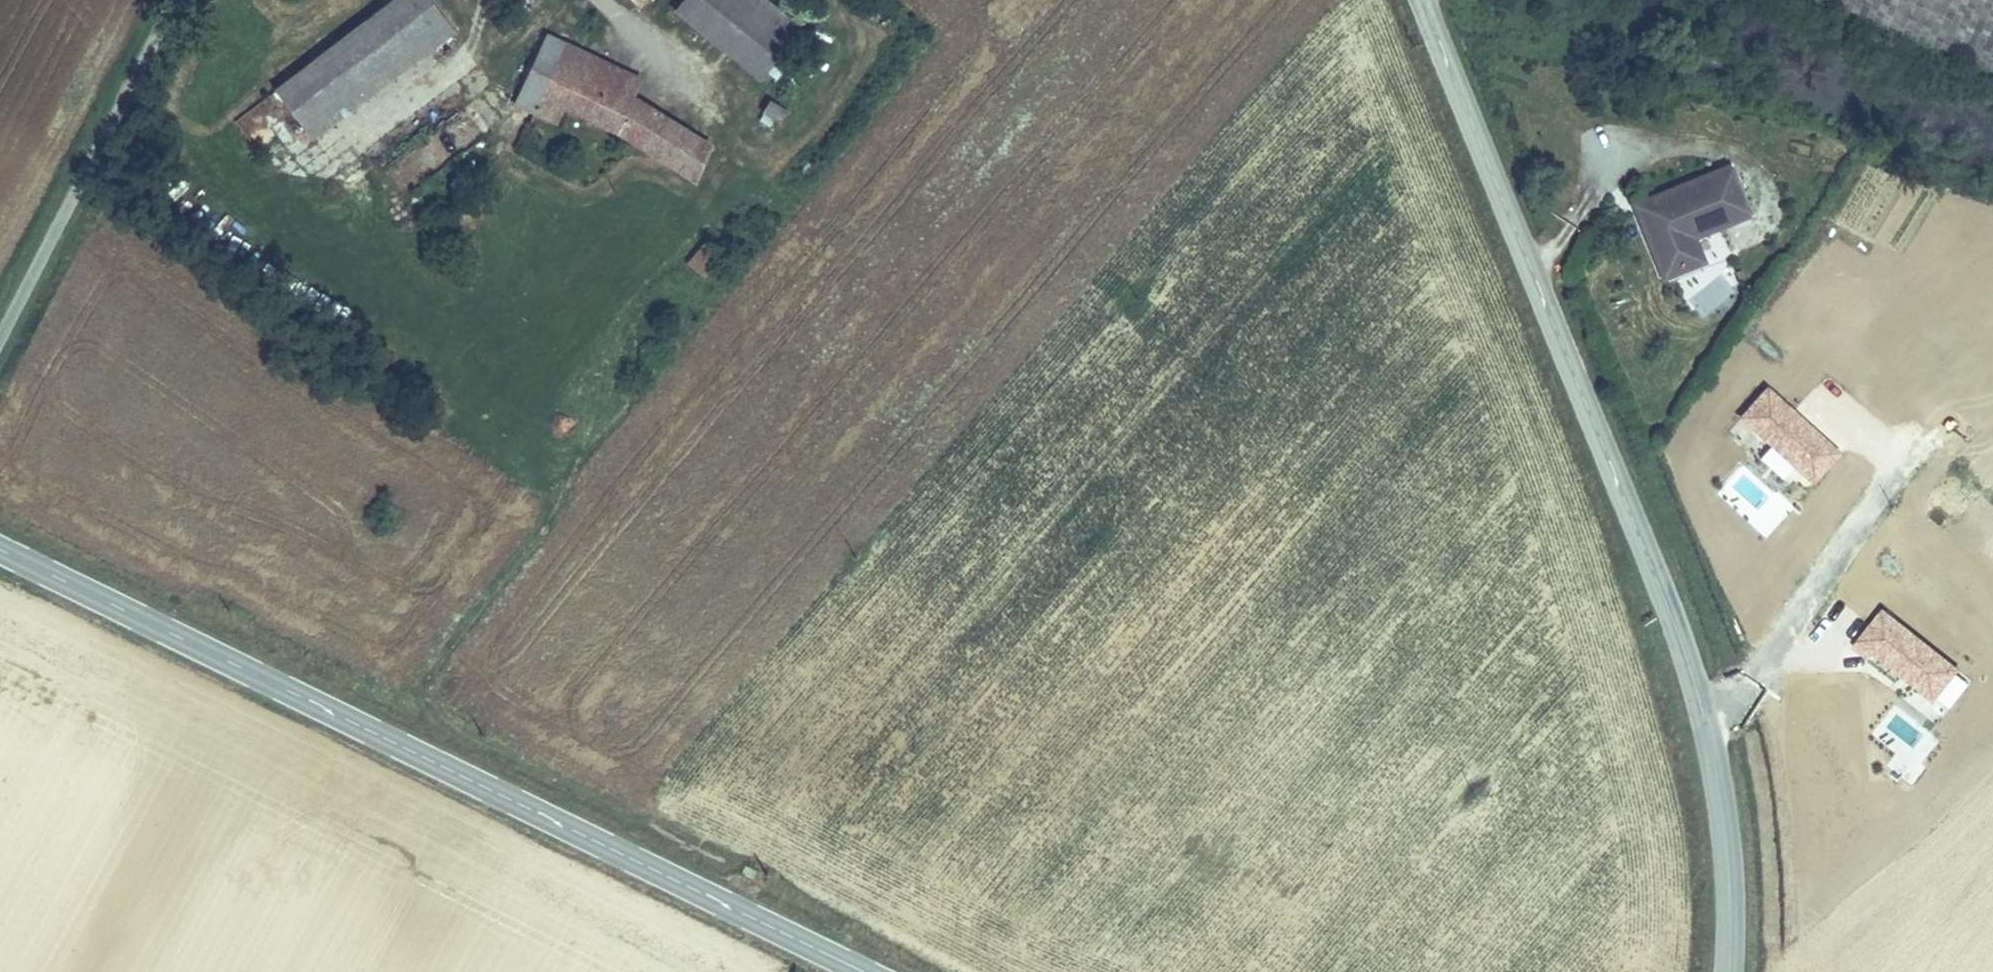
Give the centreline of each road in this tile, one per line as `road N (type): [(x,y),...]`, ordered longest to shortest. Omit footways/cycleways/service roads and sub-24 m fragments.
road 1 (tertiary): [(1421,0),(1701,694),(1721,808),(1727,971)]
road 2 (secondary): [(863,971),(0,546)]
road 3 (unclassified): [(175,0),(0,338)]

